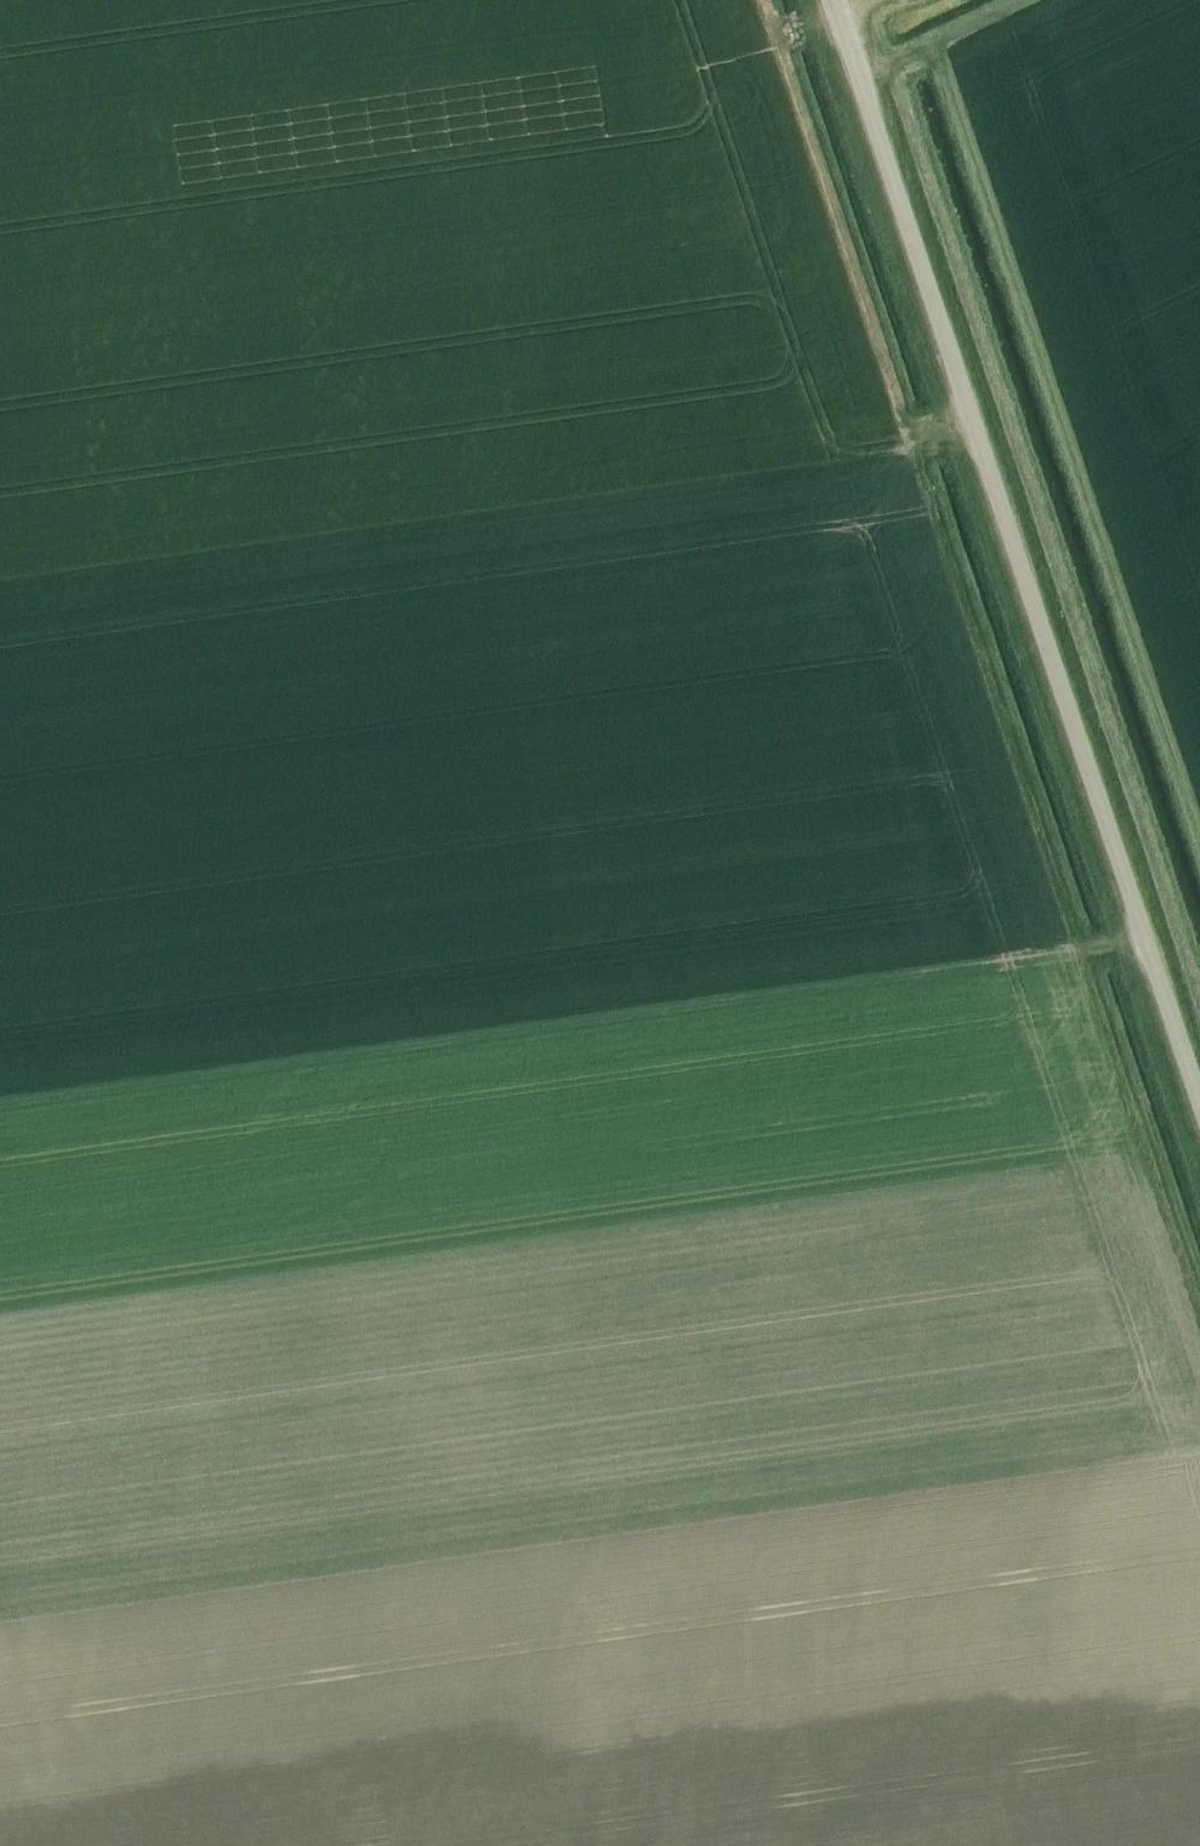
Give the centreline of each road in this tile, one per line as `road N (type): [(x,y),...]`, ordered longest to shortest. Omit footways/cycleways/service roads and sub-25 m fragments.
road 1 (unclassified): [(1199,1100),(835,0)]

